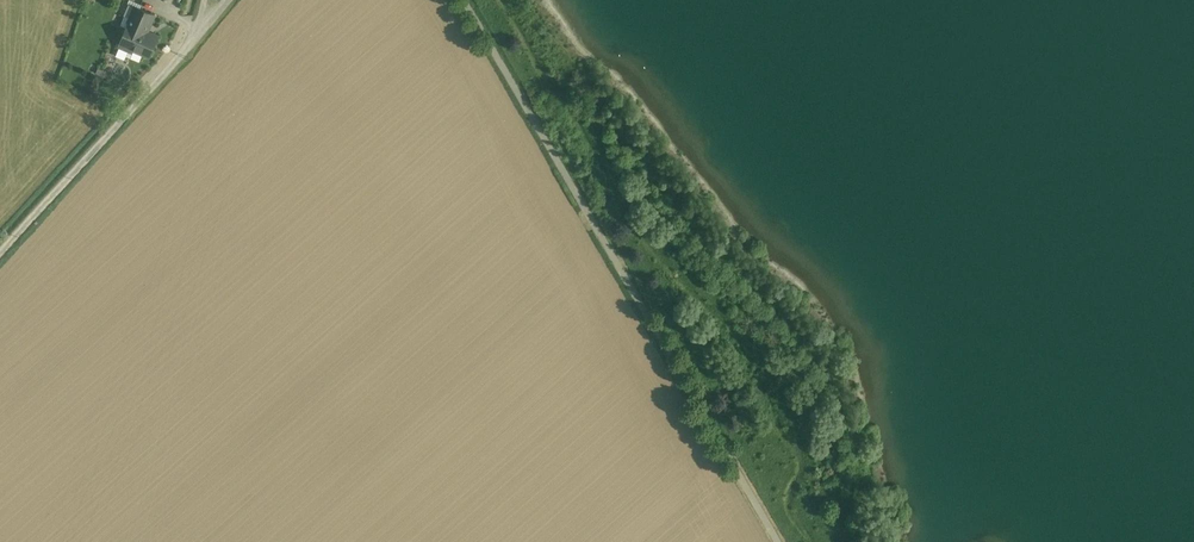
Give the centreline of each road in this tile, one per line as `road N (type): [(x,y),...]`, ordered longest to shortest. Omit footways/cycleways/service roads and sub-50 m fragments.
road 1 (unclassified): [(0,252),(228,0)]

